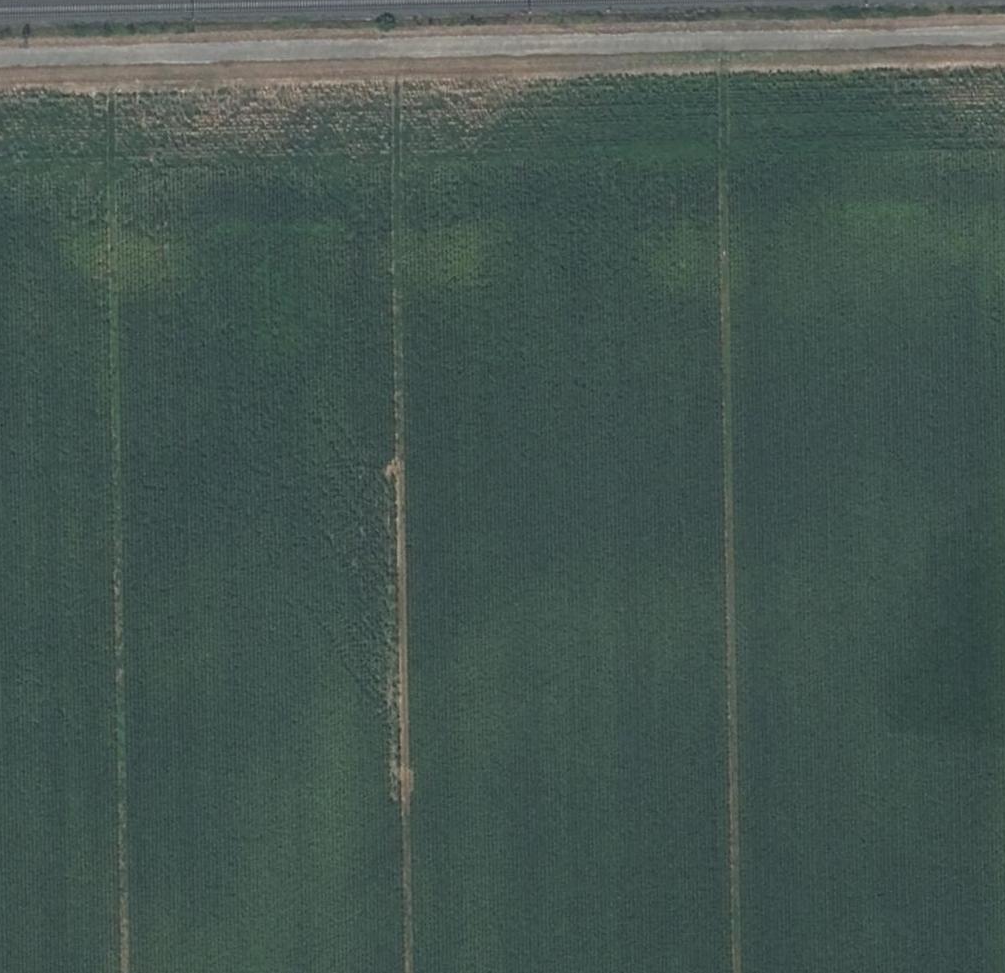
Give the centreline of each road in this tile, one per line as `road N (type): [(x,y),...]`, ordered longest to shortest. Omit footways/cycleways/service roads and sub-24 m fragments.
road 1 (unclassified): [(1004,42),(0,67)]

